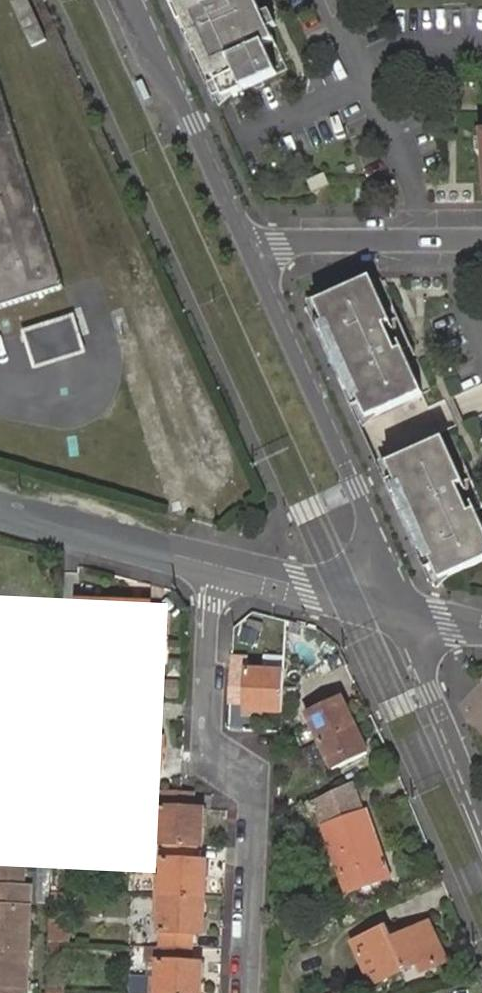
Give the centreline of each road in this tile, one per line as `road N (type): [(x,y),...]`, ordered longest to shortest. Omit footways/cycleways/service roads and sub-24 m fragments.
road 1 (residential): [(246,992),(256,786),(203,749),(214,566)]
road 2 (tertiary): [(247,244),(401,608)]
road 3 (tertiary): [(127,0),(247,244)]
road 4 (residential): [(481,242),(247,244)]
road 5 (residential): [(214,566),(0,509)]
road 6 (residential): [(481,814),(401,608)]
road 7 (residential): [(401,608),(214,566)]

